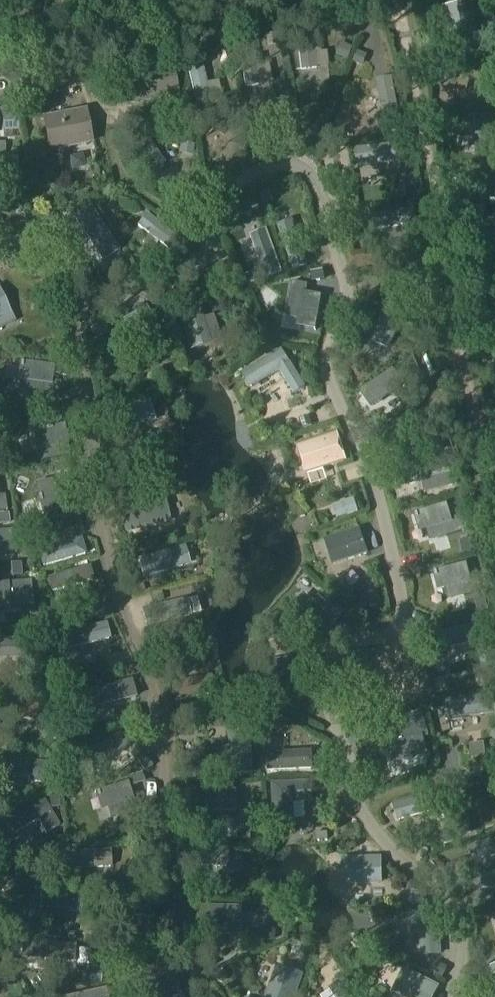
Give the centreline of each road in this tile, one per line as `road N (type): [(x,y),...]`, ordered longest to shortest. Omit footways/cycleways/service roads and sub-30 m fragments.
road 1 (unclassified): [(0,29),(155,0)]

